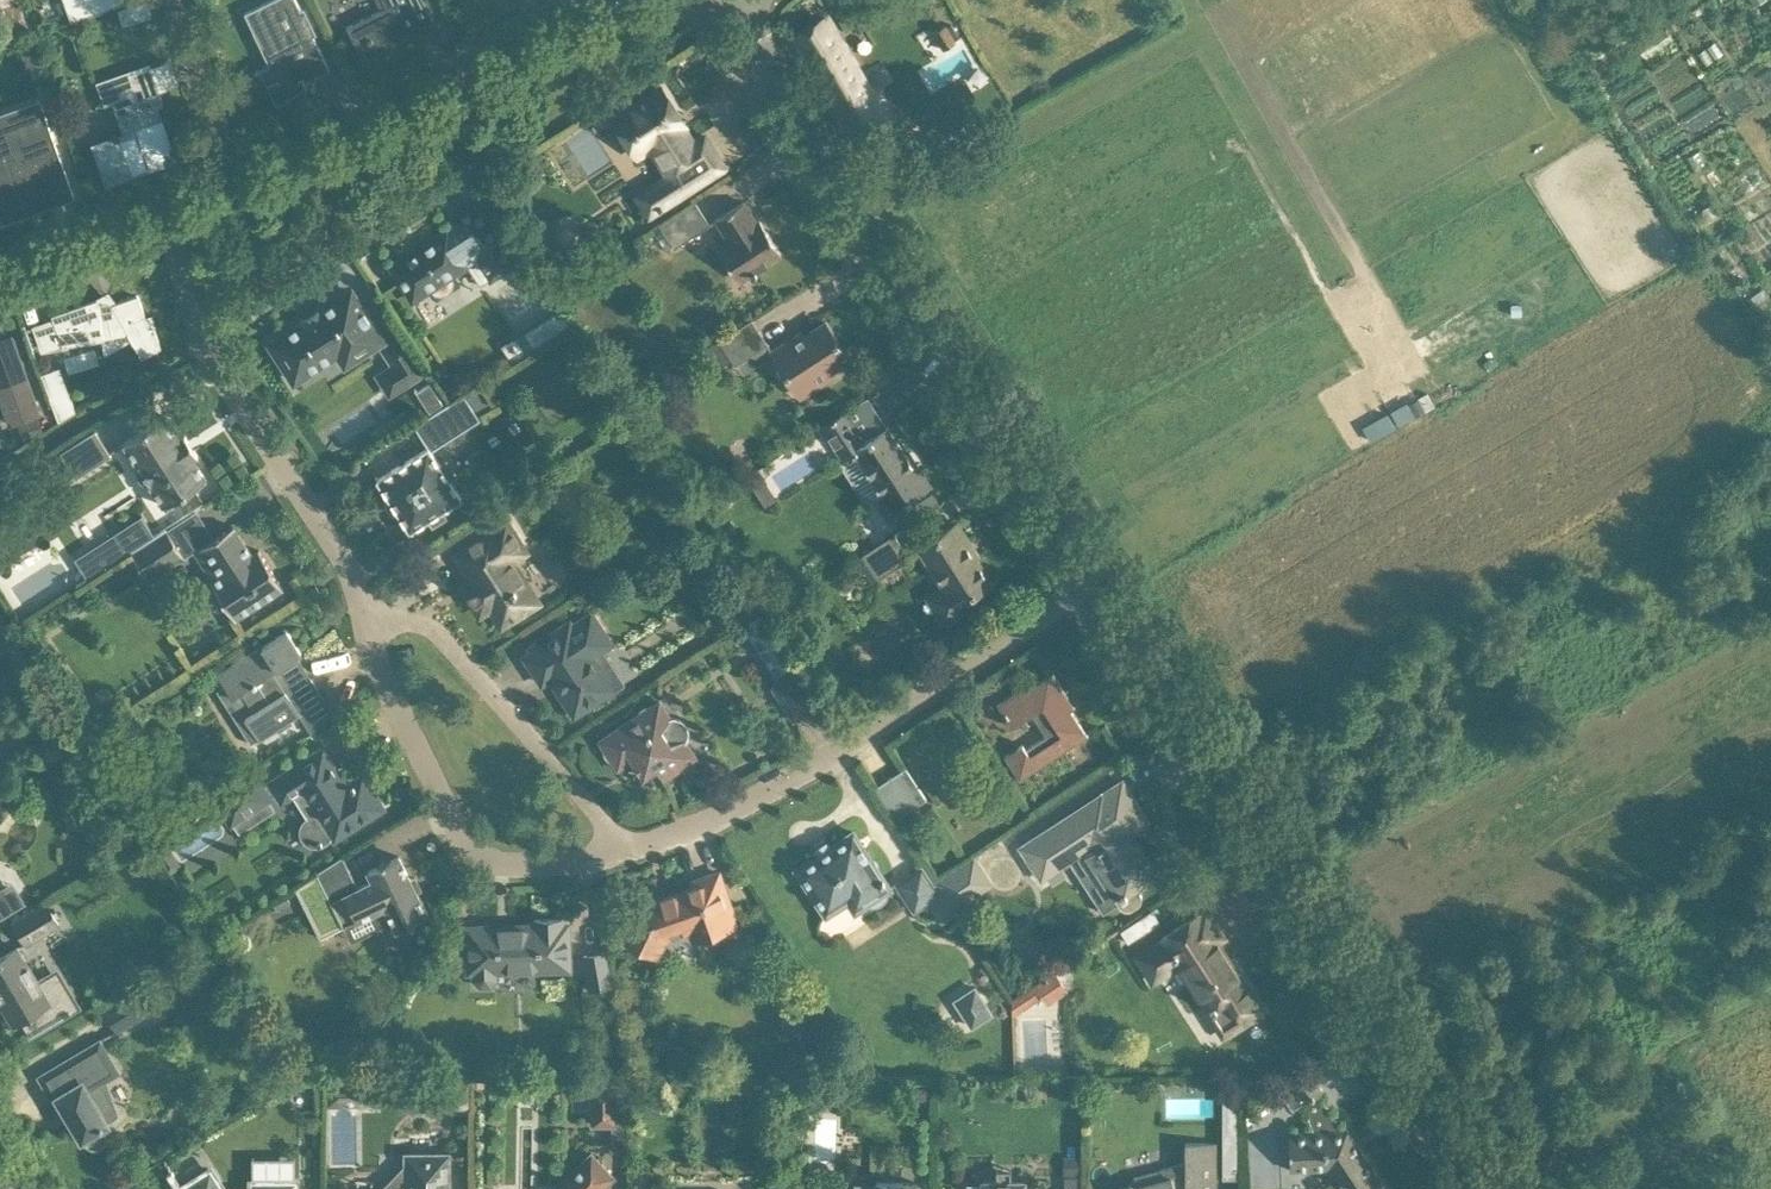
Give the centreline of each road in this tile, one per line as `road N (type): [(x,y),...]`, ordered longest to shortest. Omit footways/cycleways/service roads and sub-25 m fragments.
road 1 (tertiary): [(1494,1188),(1100,578)]
road 2 (tertiary): [(1100,578),(758,39),(755,0)]
road 3 (residential): [(1077,594),(822,760),(714,819),(628,850)]
road 4 (residential): [(647,0),(237,196)]
road 5 (residential): [(363,623),(348,563),(215,366),(166,222)]
road 6 (residential): [(628,850),(591,862),(504,864),(482,857),(460,835),(363,623)]
road 7 (residential): [(628,850),(441,635),(407,620),(363,623)]
road 8 (residential): [(237,196),(174,0)]
road 9 (residential): [(166,222),(0,281)]

